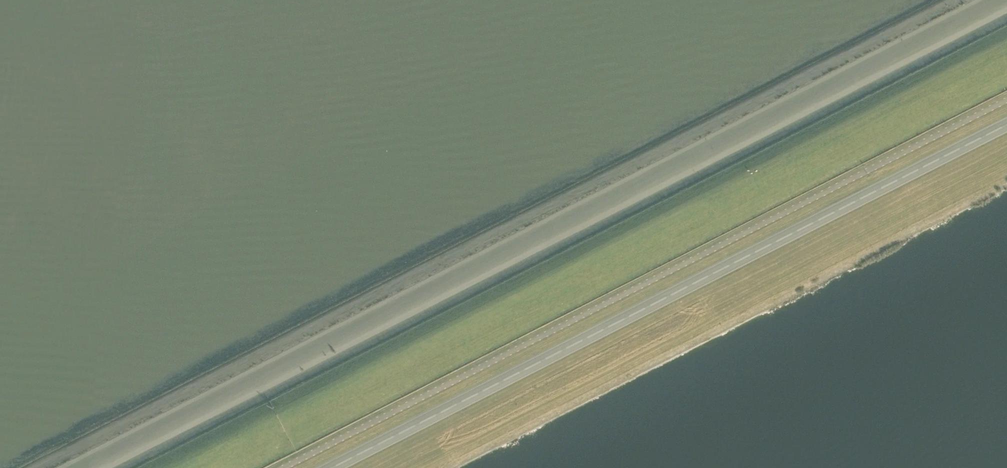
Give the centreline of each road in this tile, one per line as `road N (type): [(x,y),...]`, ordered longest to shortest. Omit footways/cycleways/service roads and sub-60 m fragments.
road 1 (unclassified): [(278,467),(1006,99)]
road 2 (trunk): [(1006,127),(331,467)]

